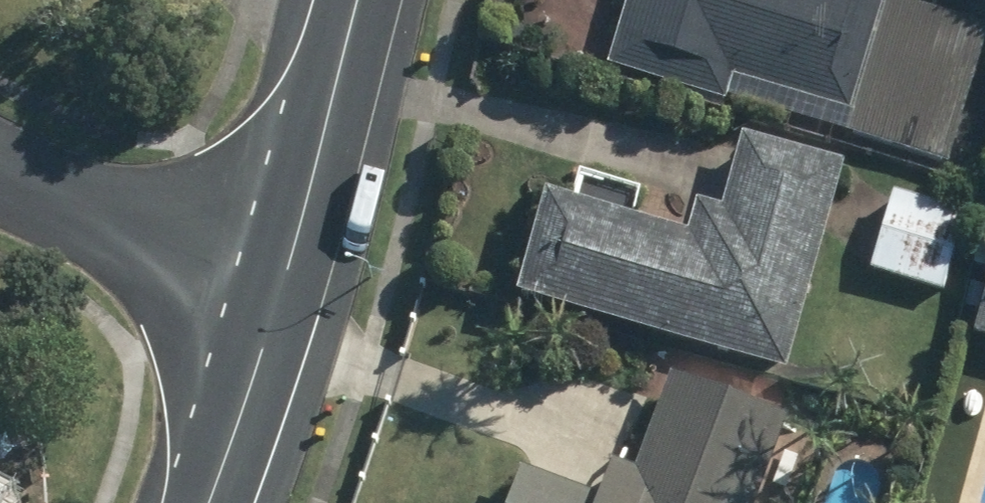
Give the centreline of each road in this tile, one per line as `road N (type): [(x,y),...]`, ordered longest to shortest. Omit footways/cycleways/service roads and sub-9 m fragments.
road 1 (residential): [(279,292),(0,167)]
road 2 (unclassified): [(352,0),(279,292)]
road 3 (unclassified): [(279,292),(203,502)]

